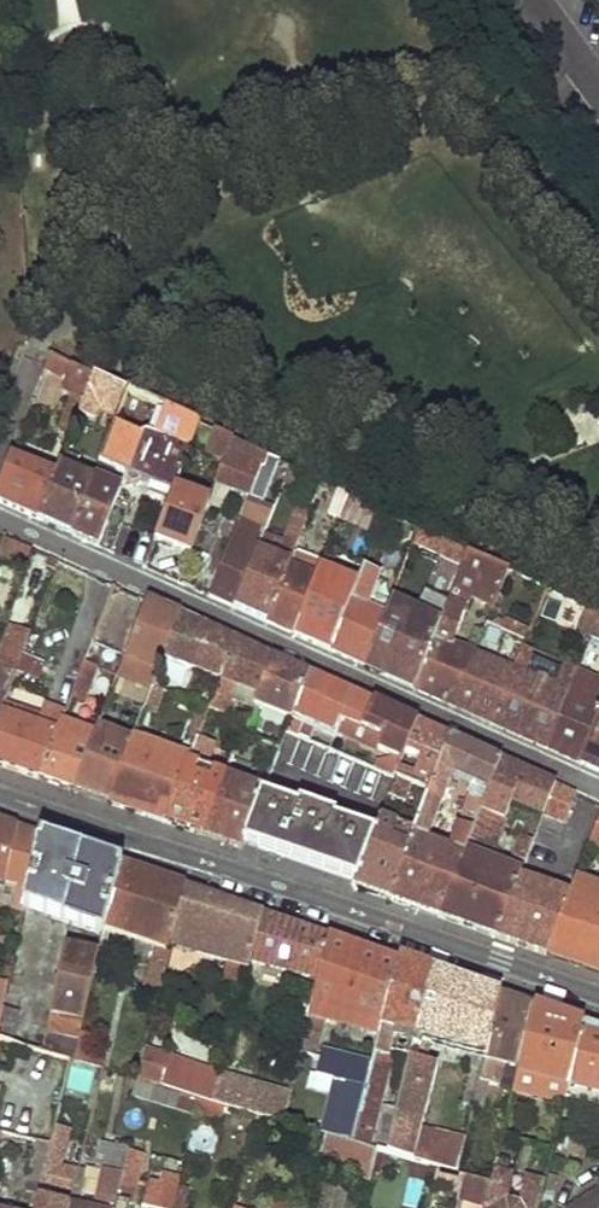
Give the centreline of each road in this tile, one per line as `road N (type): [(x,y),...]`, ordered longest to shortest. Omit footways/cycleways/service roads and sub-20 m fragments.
road 1 (residential): [(0,520),(598,786)]
road 2 (residential): [(0,794),(598,997)]

